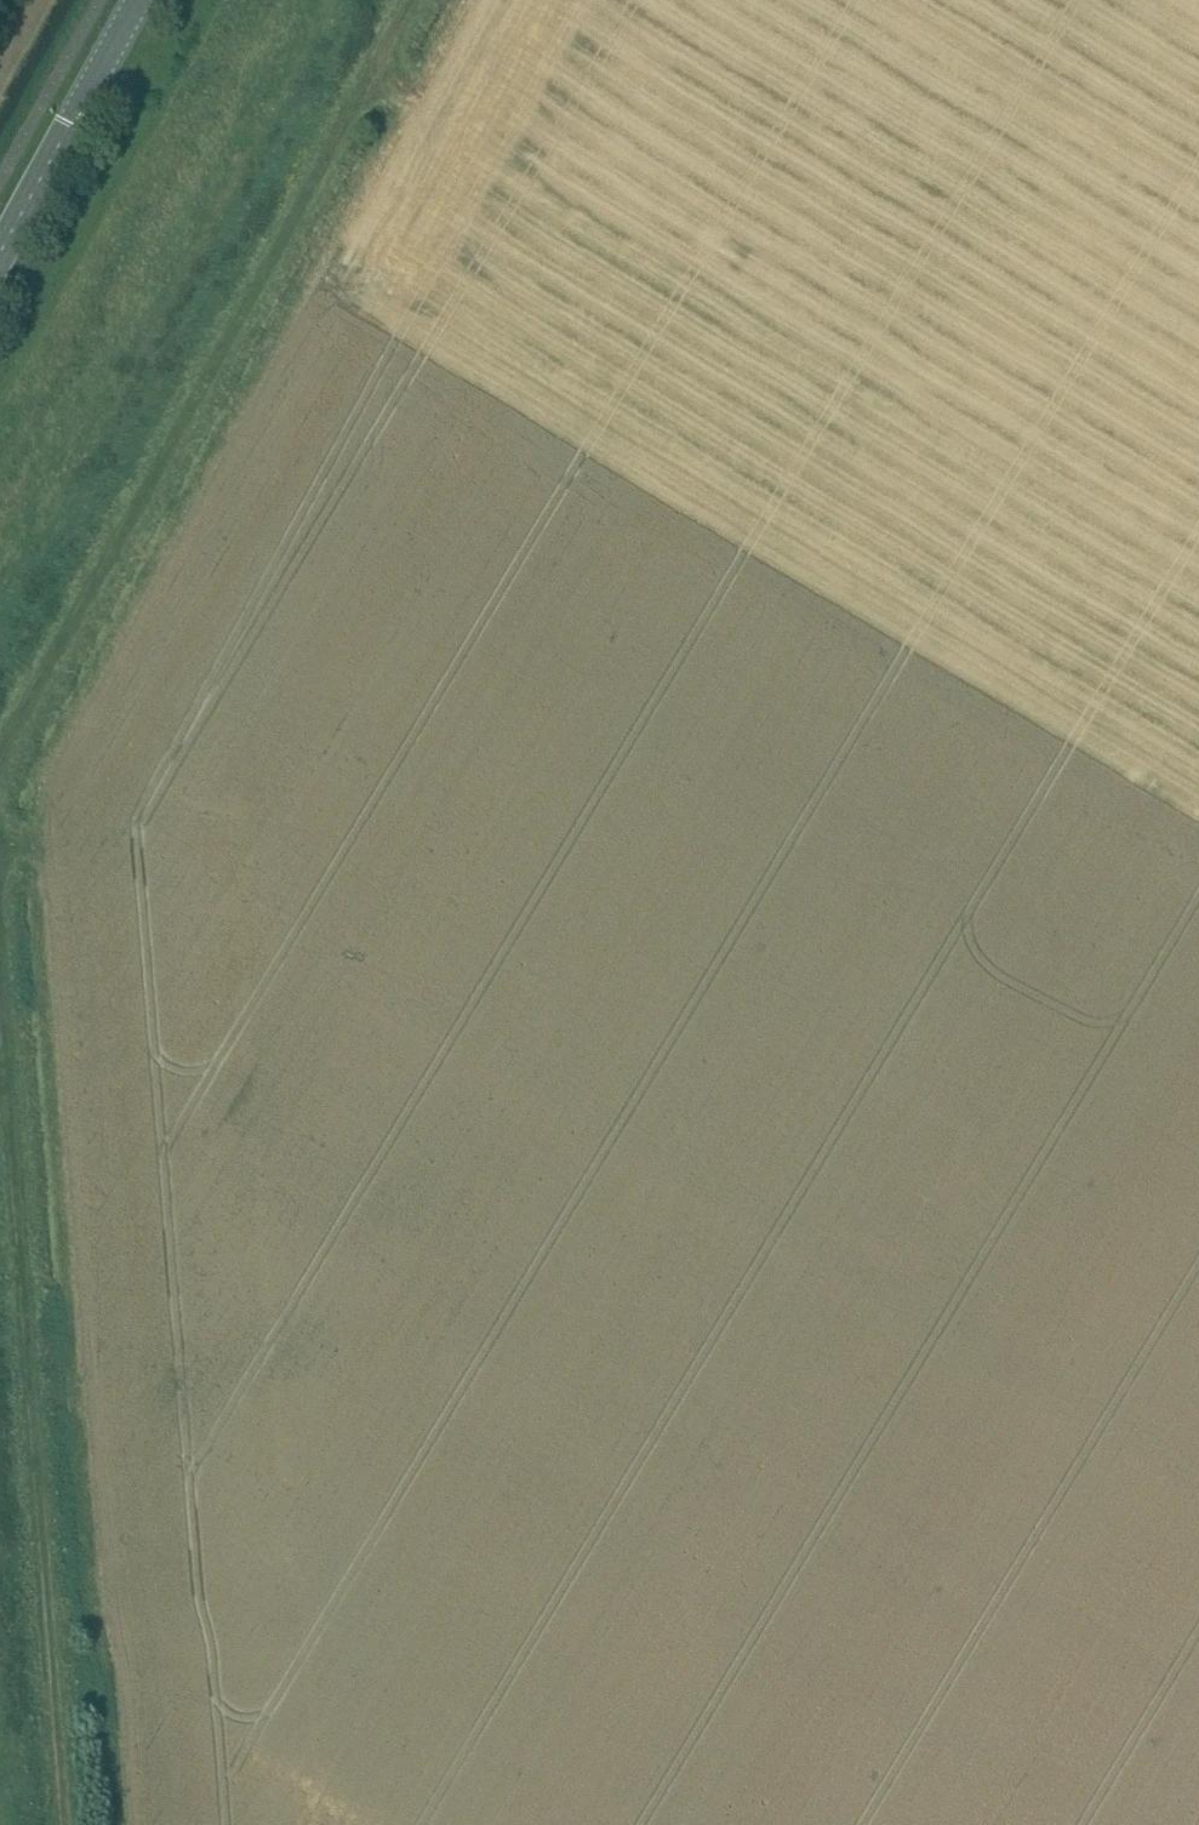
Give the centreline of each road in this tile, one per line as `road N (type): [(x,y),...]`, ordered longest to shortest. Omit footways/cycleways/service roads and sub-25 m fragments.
road 1 (track): [(409,0),(0,748)]
road 2 (track): [(0,975),(64,1824)]
road 3 (tertiary): [(0,255),(140,0)]

